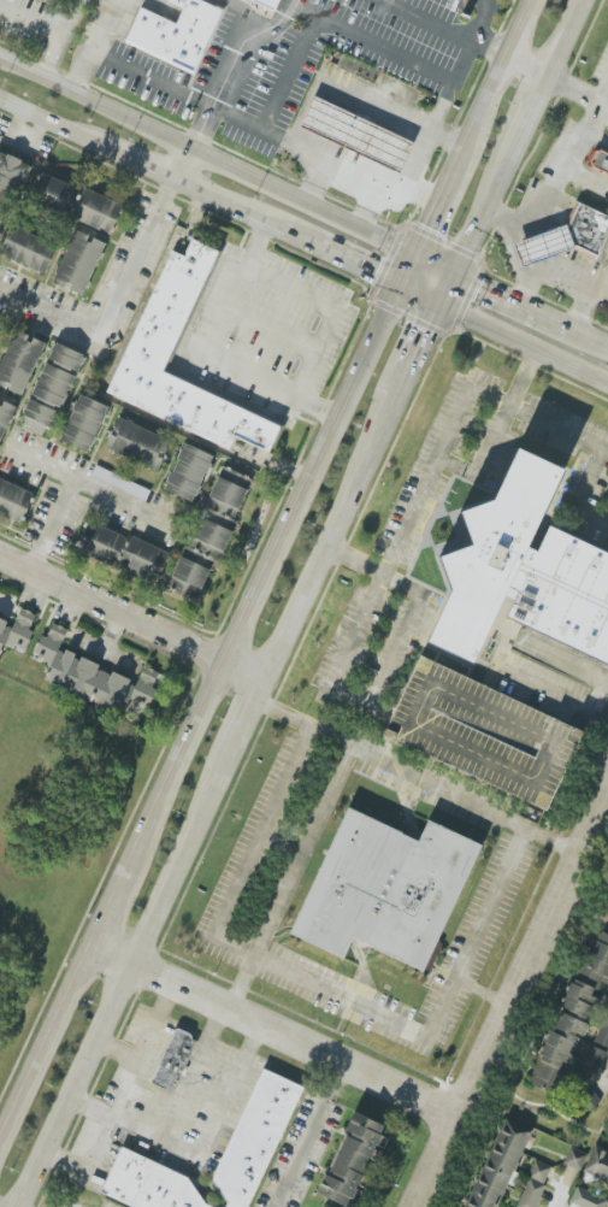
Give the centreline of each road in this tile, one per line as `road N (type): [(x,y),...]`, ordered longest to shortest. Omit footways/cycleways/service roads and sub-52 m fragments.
road 1 (secondary): [(396,288),(0,1130)]
road 2 (secondary): [(451,272),(0,61)]
road 3 (secondary): [(17,1206),(224,759)]
road 4 (residential): [(413,1206),(607,790)]
road 5 (residential): [(128,958),(456,1114)]
road 6 (secondary): [(0,102),(299,245)]
road 7 (secondary): [(451,272),(581,0)]
road 8 (residential): [(0,558),(261,681)]
road 9 (secondary): [(261,681),(378,430)]
road 10 (secondary): [(437,307),(607,388)]
road 11 (secondary): [(533,0),(456,158)]

